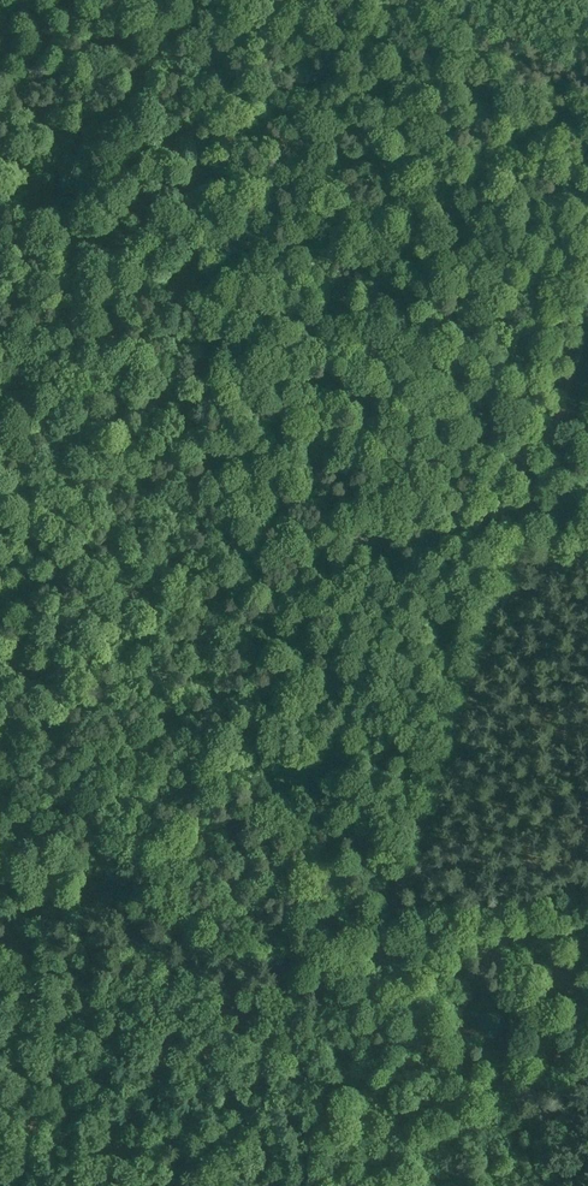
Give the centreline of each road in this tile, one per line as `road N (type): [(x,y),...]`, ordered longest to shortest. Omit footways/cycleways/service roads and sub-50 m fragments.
road 1 (track): [(587,1067),(373,994),(386,937),(587,356)]
road 2 (track): [(0,872),(373,994),(301,1185)]
road 3 (track): [(292,1185),(243,1160),(0,932)]
road 4 (track): [(373,994),(500,1067),(563,1185)]

